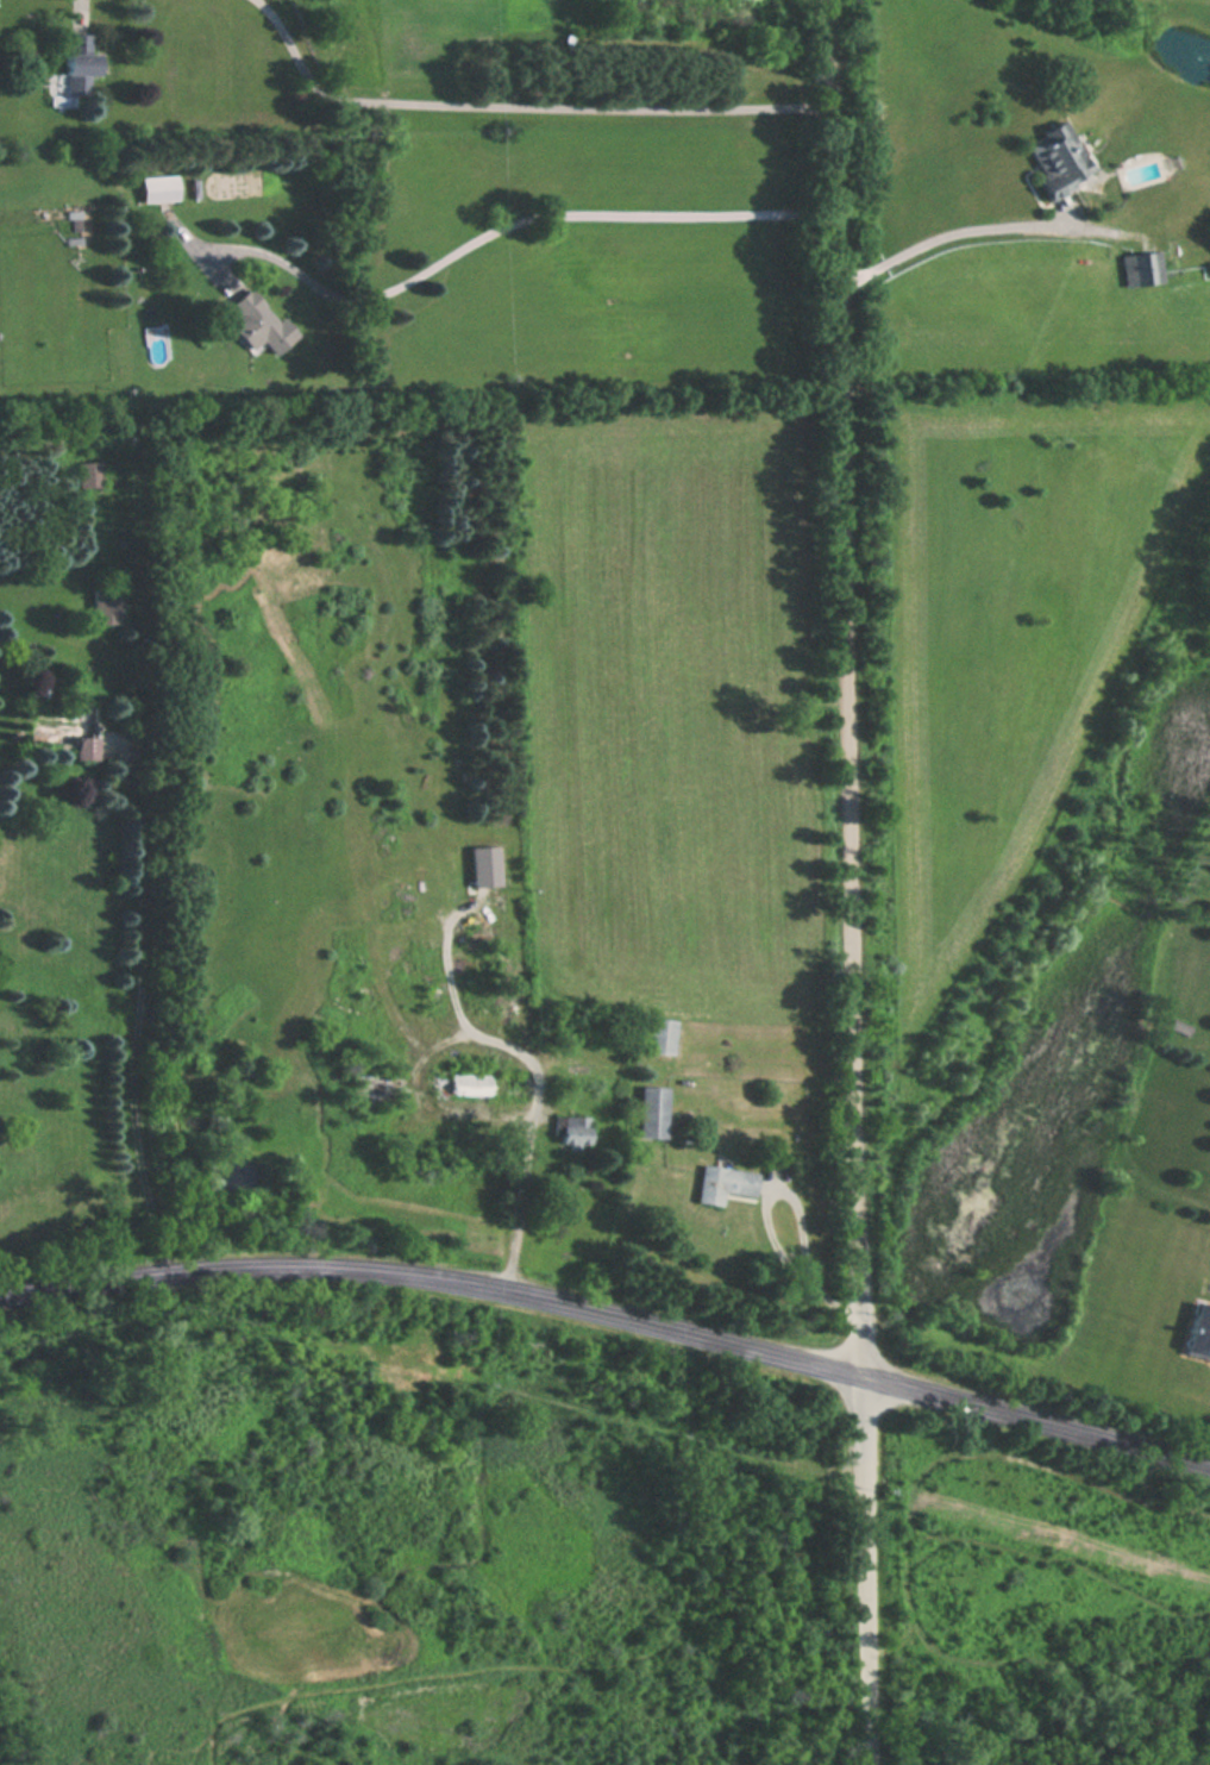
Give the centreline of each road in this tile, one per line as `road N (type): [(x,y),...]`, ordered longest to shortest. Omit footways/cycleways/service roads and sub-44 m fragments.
road 1 (residential): [(872,1764),(846,465),(828,223),(826,0)]
road 2 (secondary): [(863,1376),(519,1290),(312,1265),(174,1272),(0,1301)]
road 3 (secondary): [(1209,1467),(863,1376)]

